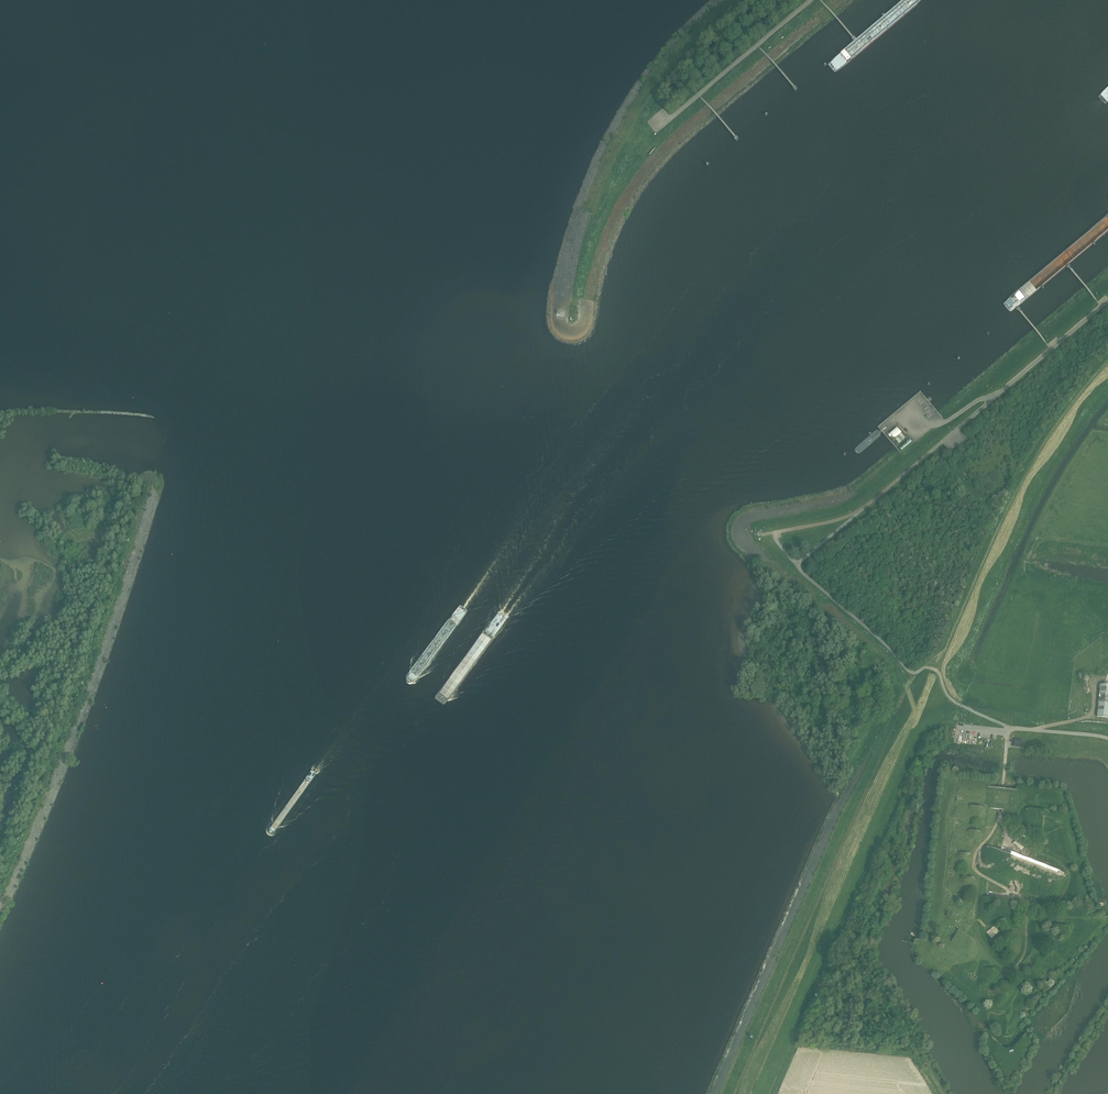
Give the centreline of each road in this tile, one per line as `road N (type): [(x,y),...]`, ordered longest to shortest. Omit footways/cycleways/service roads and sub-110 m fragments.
road 1 (unclassified): [(775,533),(861,510),(1107,300)]
road 2 (track): [(1107,353),(1026,459),(933,669)]
road 3 (unclassified): [(655,122),(698,97),(813,0)]
road 4 (track): [(933,669),(908,671),(797,565)]
road 5 (track): [(1021,895),(1057,898),(1070,873),(1014,844)]

